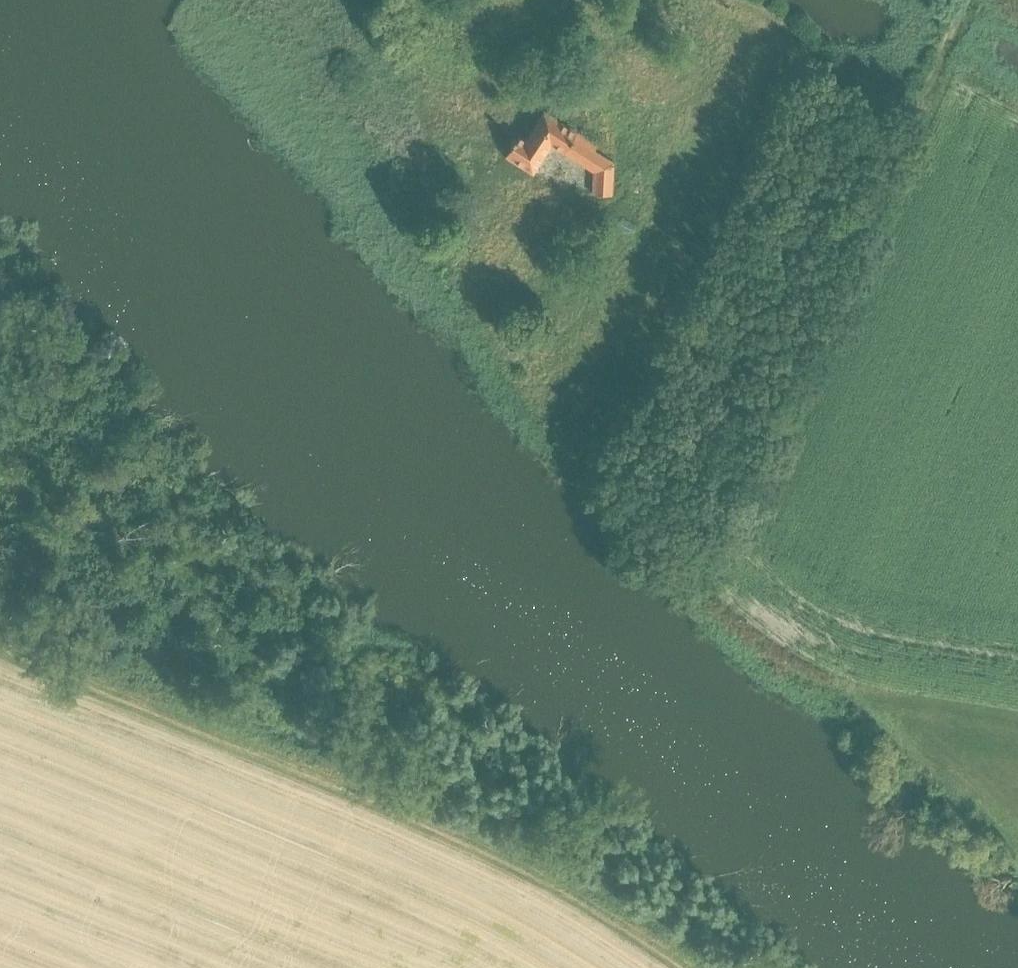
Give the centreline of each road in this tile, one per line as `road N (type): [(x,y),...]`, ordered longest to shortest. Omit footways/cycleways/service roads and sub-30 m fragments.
road 1 (track): [(690,967),(463,836),(0,642)]

